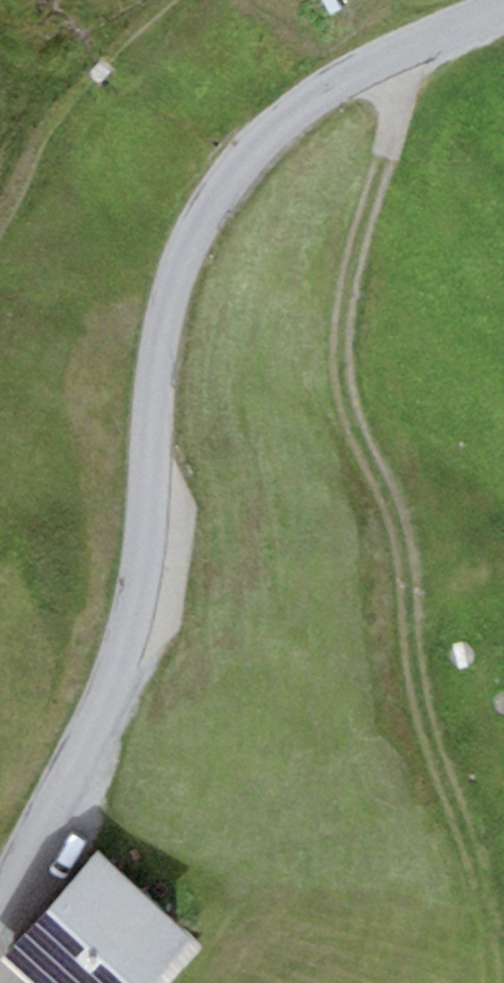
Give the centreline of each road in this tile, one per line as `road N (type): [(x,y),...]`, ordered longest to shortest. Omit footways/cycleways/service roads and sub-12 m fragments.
road 1 (unclassified): [(503,6),(343,78),(279,126),(230,180),(191,240),(172,287),(129,628),(106,694),(0,895)]
road 2 (track): [(503,909),(477,866),(420,703),(406,551),(342,378),(340,331),(351,273),(411,46)]

